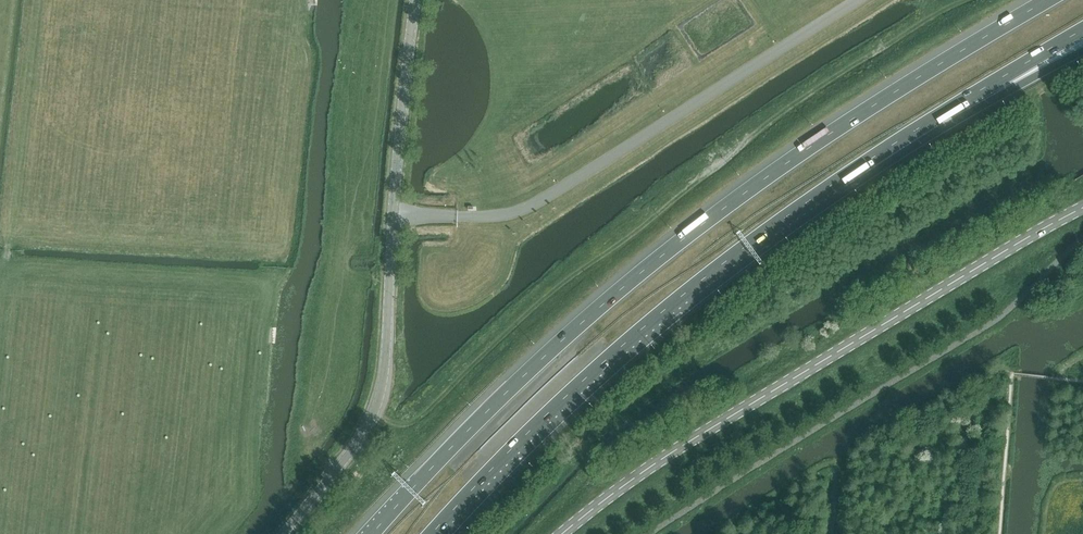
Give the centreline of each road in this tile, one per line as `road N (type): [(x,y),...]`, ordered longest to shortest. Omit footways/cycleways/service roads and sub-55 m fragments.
road 1 (motorway): [(1049,0),(728,206),(516,384),(373,533)]
road 2 (secondary): [(563,533),(688,444),(1082,208)]
road 3 (tertiary): [(284,533),(365,432),(384,385),(415,0)]
road 4 (motorway): [(434,533),(608,360),(748,248)]
road 5 (motorway): [(748,248),(845,178),(1082,30)]
road 6 (motorway): [(748,248),(1082,53)]

